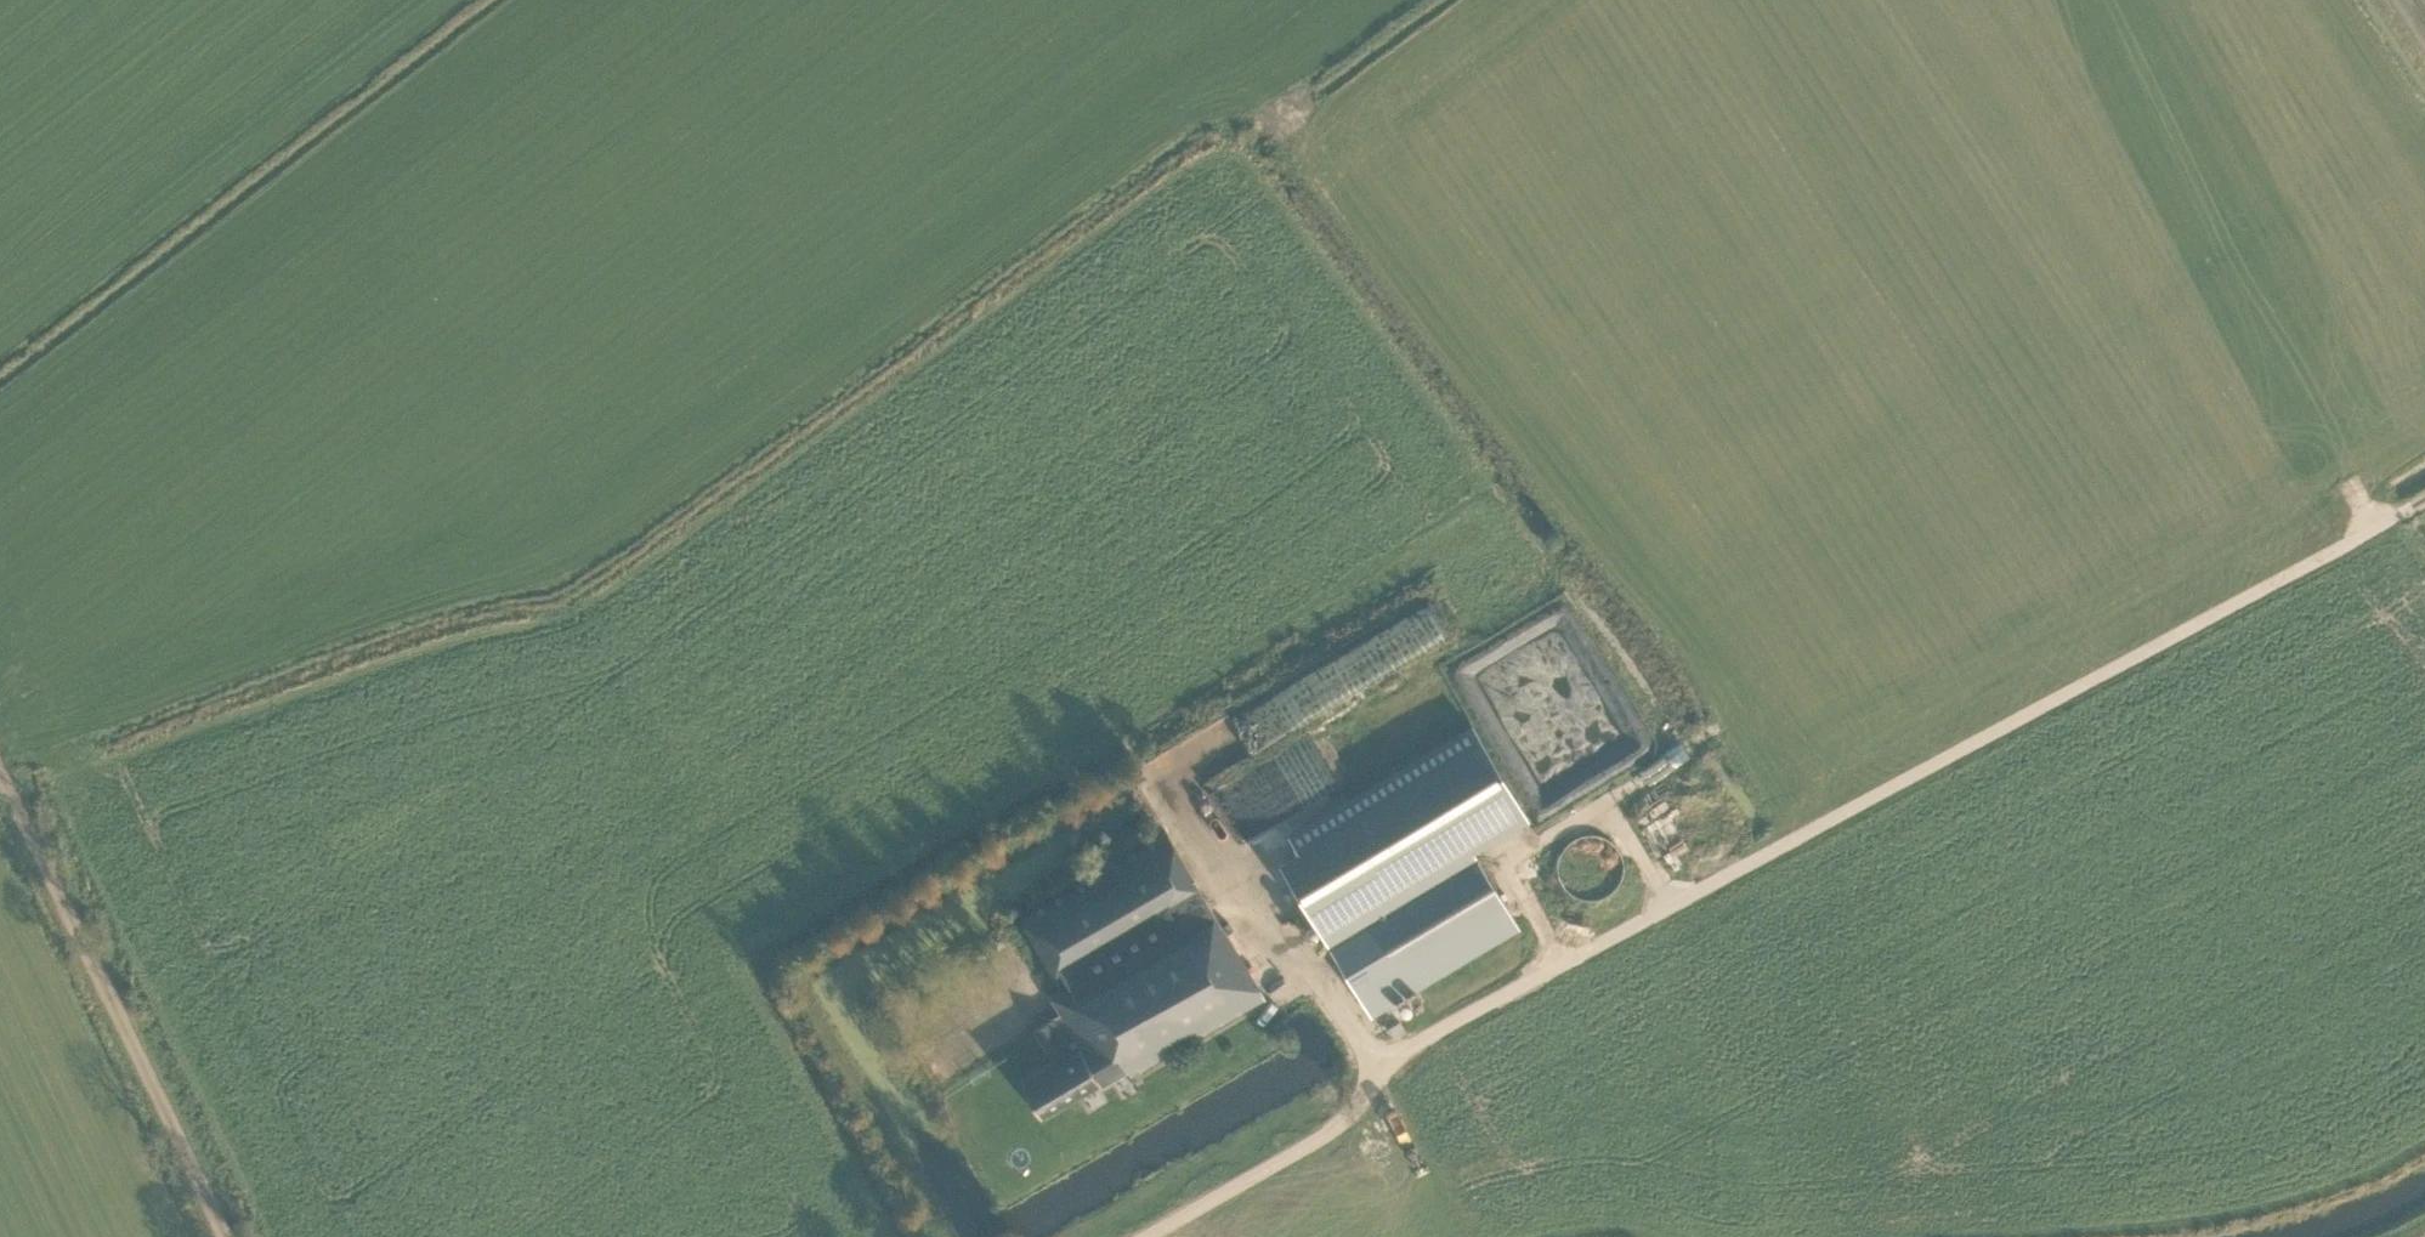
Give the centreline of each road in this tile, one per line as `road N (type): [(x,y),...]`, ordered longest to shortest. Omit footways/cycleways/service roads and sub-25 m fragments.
road 1 (unclassified): [(1149,1236),(1333,1128),(1400,1052),(2392,519)]
road 2 (track): [(220,1236),(0,787)]

